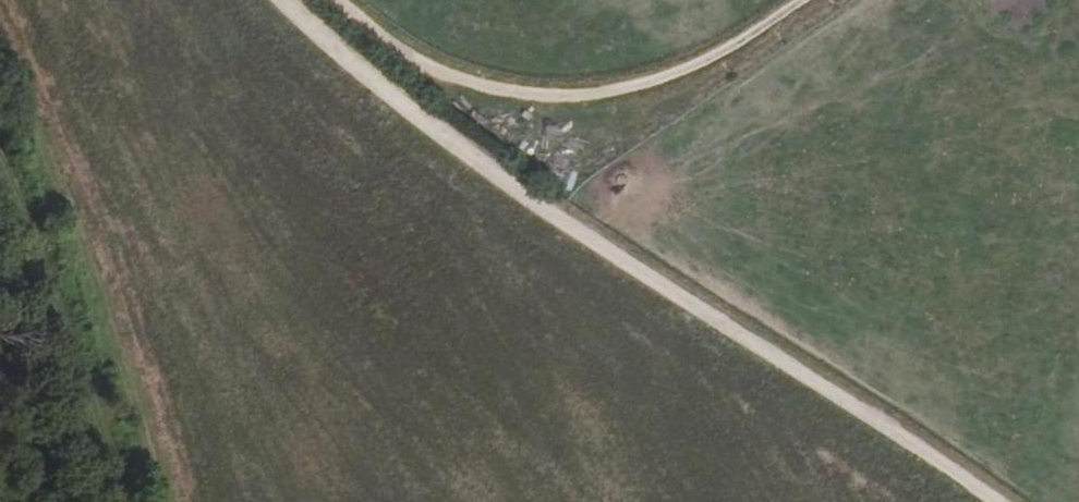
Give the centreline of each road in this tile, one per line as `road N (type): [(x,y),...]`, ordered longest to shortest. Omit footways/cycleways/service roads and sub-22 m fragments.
road 1 (track): [(994,501),(437,133),(286,0)]
road 2 (track): [(335,0),(430,72),(567,97),(631,88),(694,64),(802,0)]

